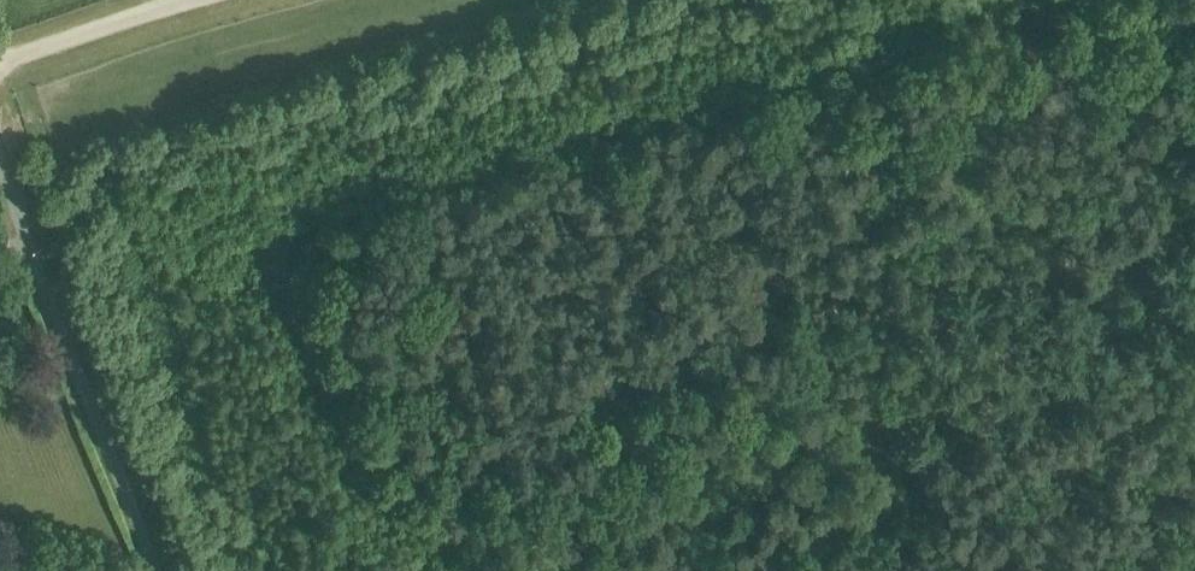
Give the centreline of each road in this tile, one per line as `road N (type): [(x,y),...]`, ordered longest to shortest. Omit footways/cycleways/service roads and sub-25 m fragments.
road 1 (unclassified): [(154,570),(55,332),(0,152)]

